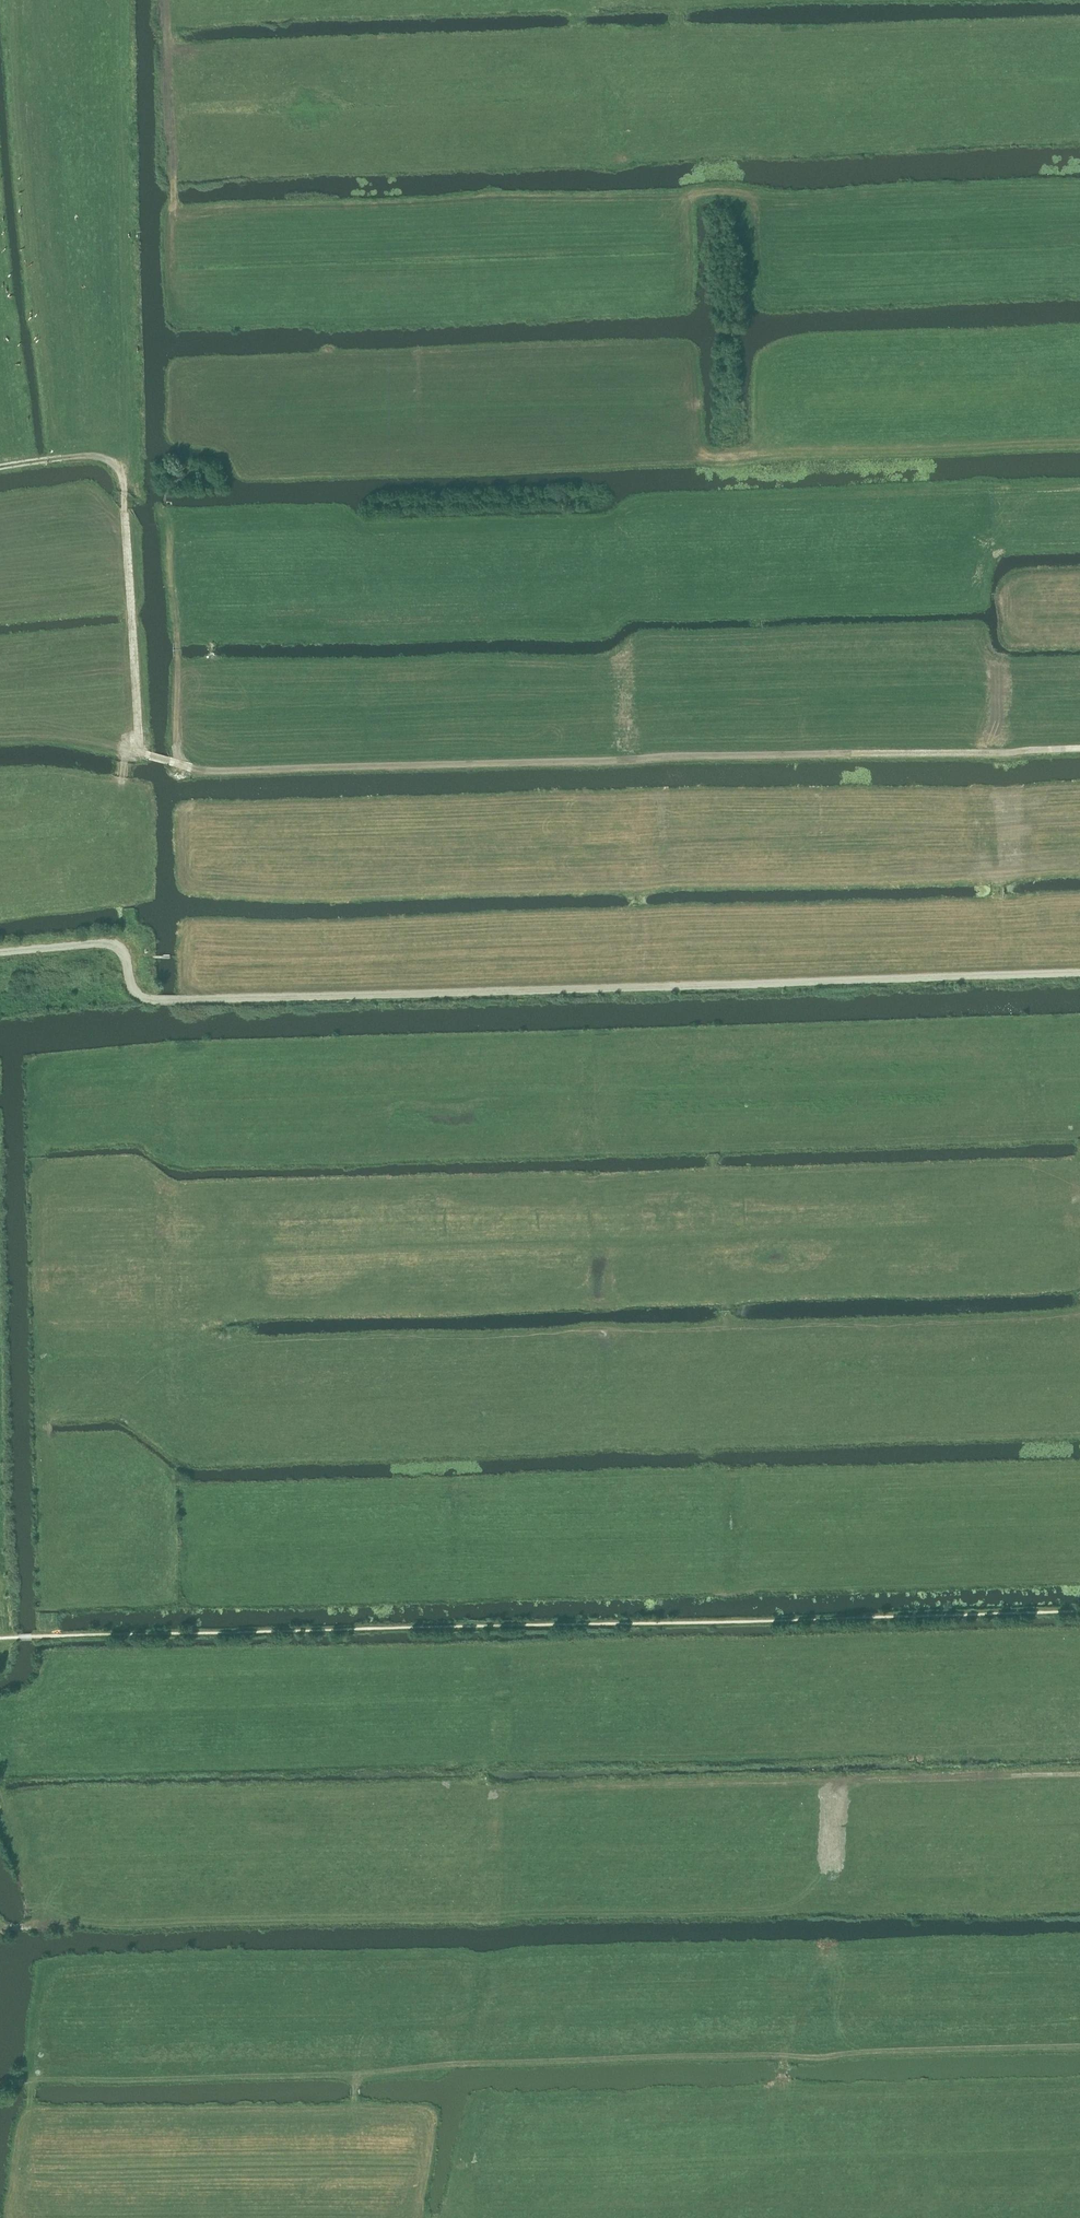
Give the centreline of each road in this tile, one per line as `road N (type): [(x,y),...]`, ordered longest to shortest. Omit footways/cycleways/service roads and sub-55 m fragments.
road 1 (track): [(1079,2046),(0,2084)]

